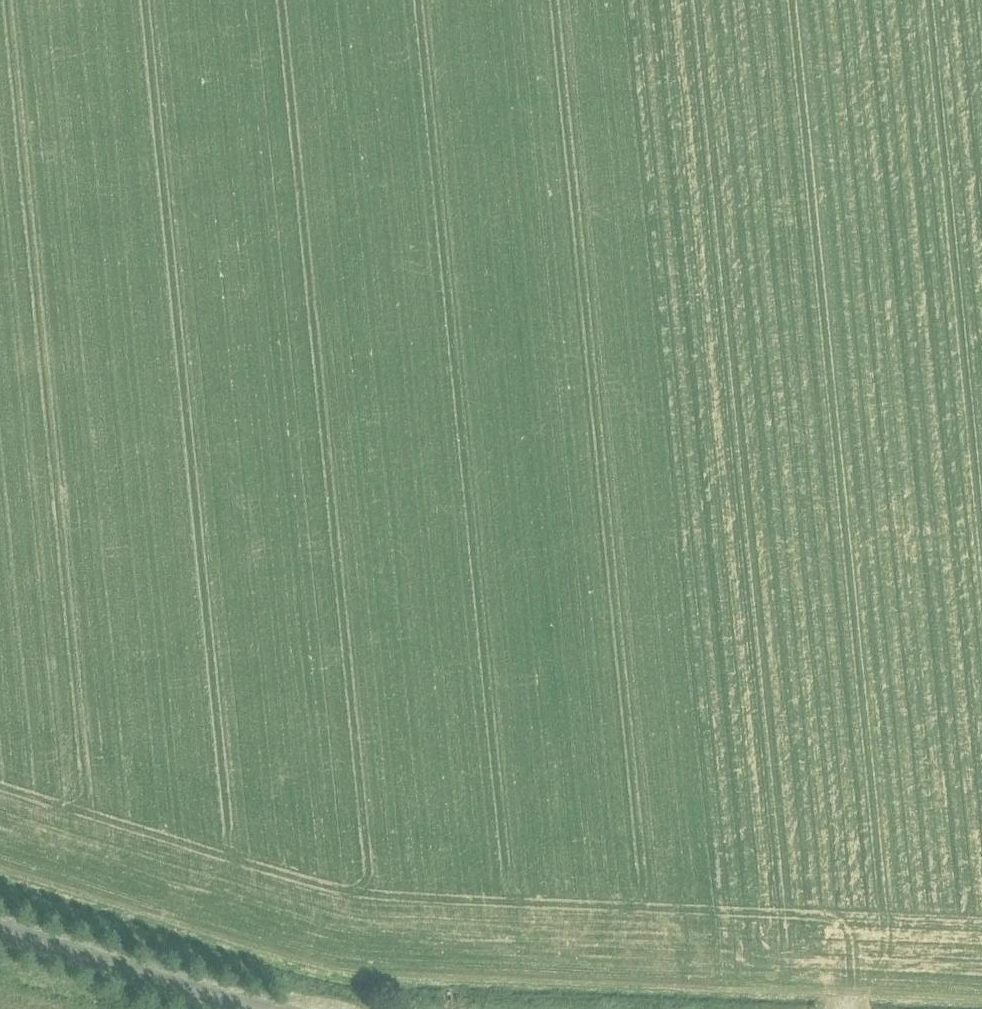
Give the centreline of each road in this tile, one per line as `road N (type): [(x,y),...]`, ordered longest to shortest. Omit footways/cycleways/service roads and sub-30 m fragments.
road 1 (track): [(254,1008),(0,929)]

